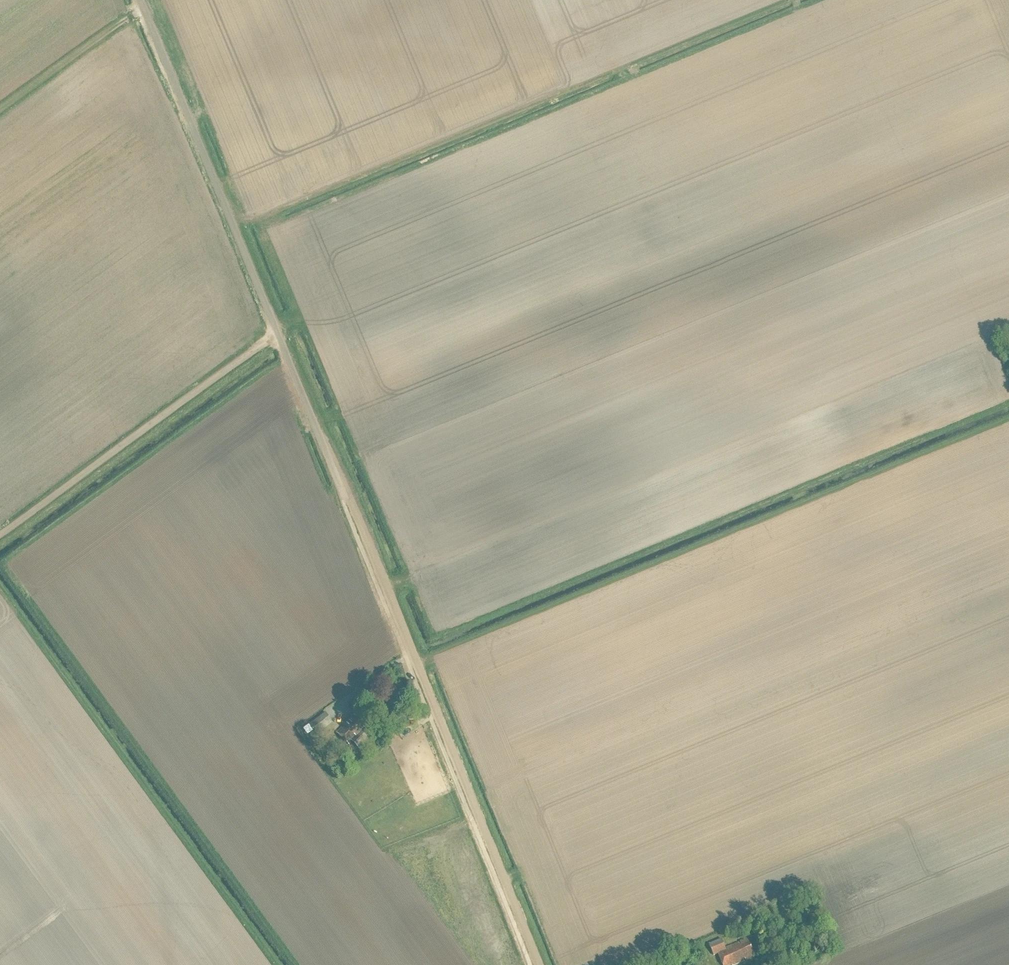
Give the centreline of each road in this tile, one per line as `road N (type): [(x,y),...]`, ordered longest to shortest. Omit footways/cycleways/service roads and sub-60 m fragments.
road 1 (unclassified): [(345,490),(141,0)]
road 2 (track): [(345,490),(536,964)]
road 3 (track): [(277,335),(0,536)]
road 4 (track): [(144,8),(0,111)]

